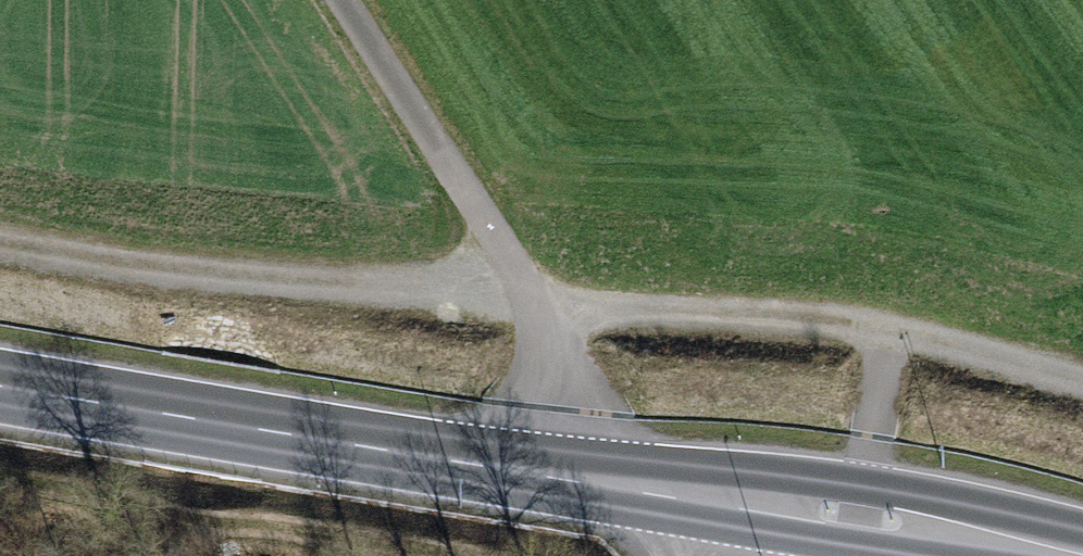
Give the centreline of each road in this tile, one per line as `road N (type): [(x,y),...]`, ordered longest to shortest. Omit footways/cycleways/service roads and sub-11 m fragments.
road 1 (secondary): [(1082,552),(860,506),(638,482),(0,382)]
road 2 (track): [(0,244),(210,277),(890,329),(1082,383)]
road 3 (track): [(665,555),(638,482),(545,308),(349,0)]

